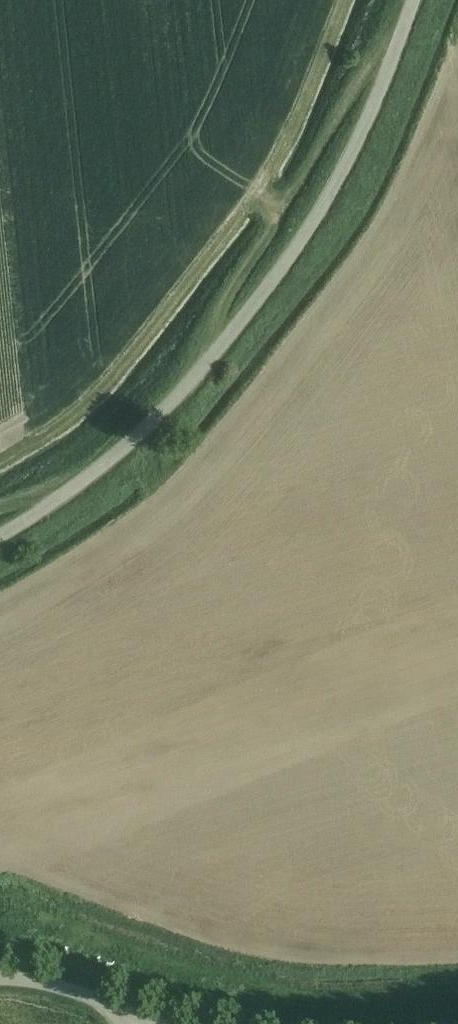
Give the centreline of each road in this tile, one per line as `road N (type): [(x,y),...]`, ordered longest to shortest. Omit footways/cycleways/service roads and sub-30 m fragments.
road 1 (unclassified): [(0,538),(117,456),(207,365),(274,277),(331,194),(413,0)]
road 2 (unclassified): [(0,978),(51,984),(143,1020)]

